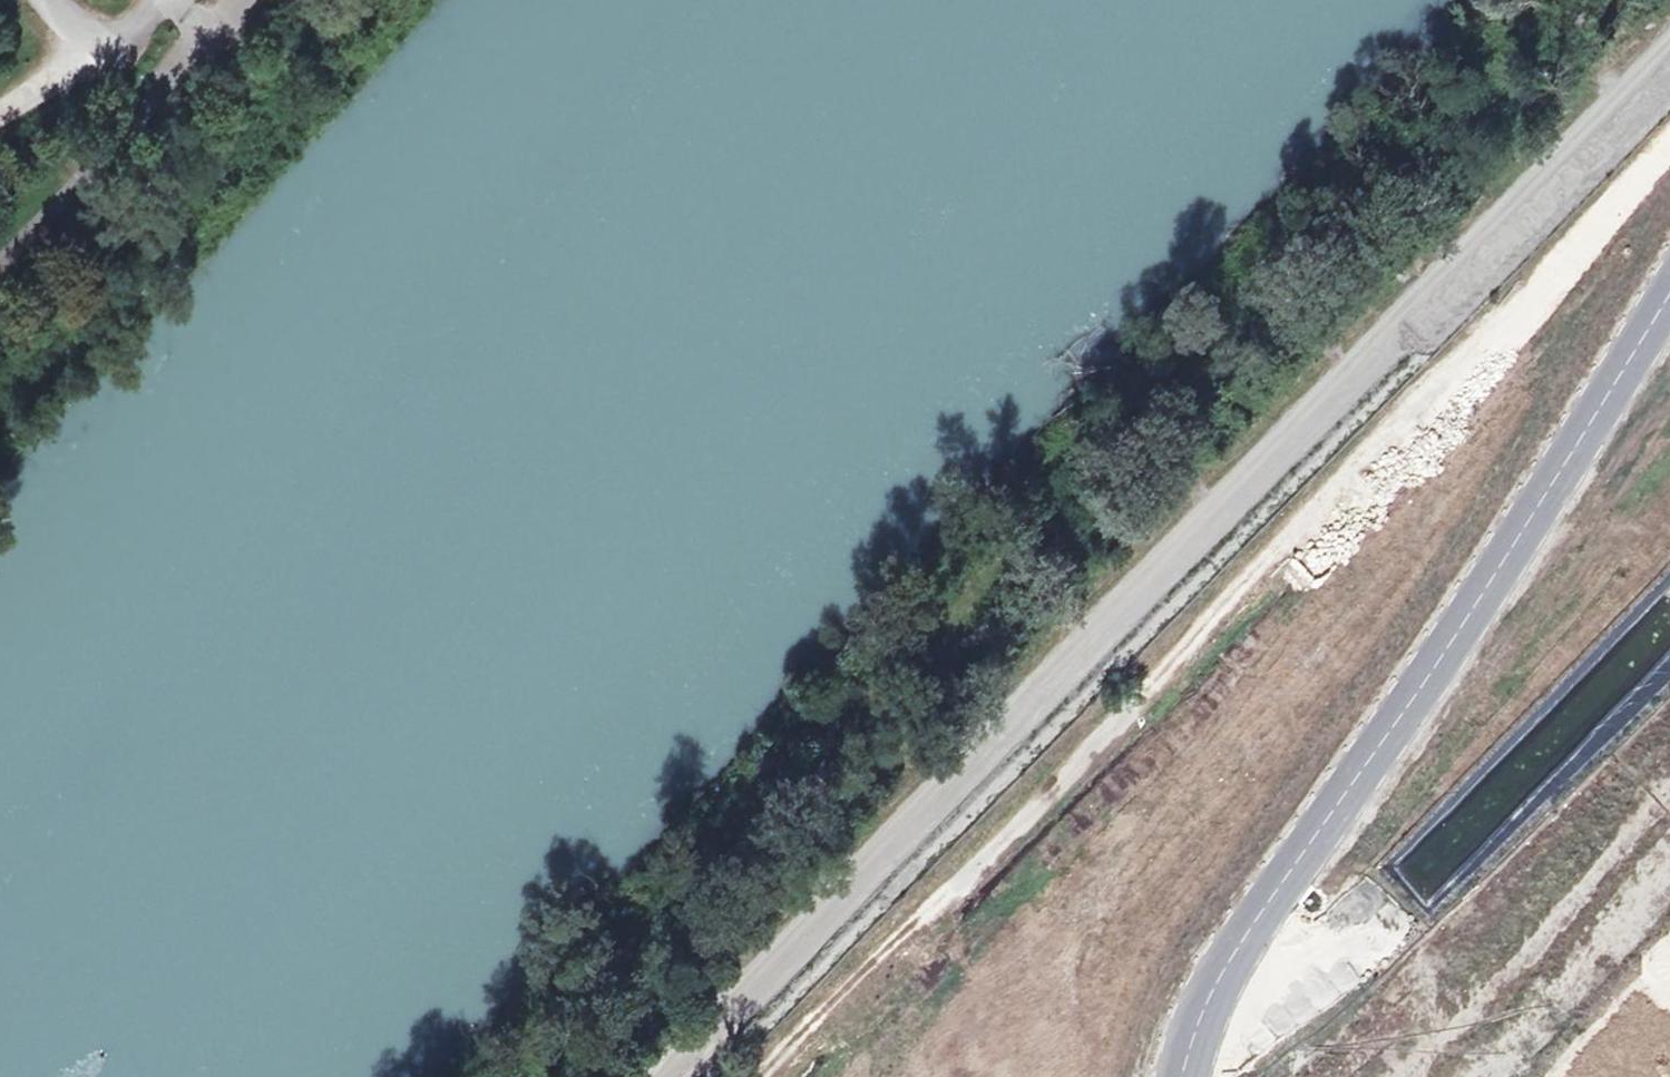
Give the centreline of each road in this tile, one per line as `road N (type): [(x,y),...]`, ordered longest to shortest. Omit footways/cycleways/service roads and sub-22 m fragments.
road 1 (track): [(644,1076),(1669,35)]
road 2 (unclassified): [(165,0),(122,43),(81,35),(0,99)]

